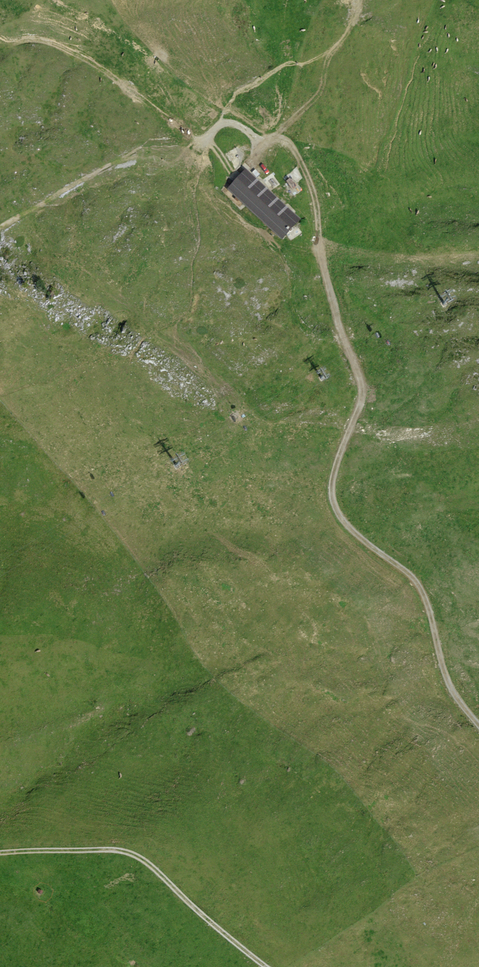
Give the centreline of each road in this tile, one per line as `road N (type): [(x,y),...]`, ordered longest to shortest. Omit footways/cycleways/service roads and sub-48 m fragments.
road 1 (track): [(478,734),(446,682),(417,584),(337,514),(332,488),(362,400),(359,376),(325,278),(319,205),(306,171),(281,142)]
road 2 (track): [(263,966),(130,856),(0,855)]
road 3 (track): [(281,142),(324,93),(327,57),(352,24),(356,0)]

